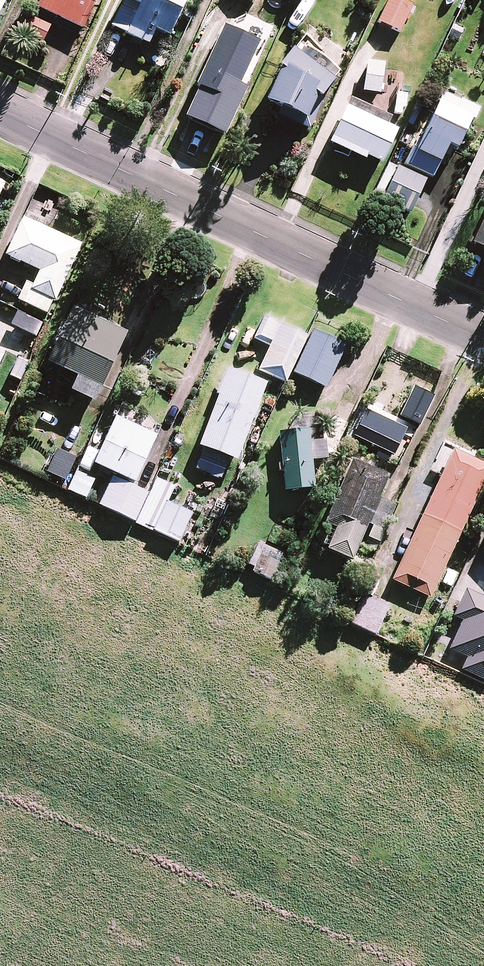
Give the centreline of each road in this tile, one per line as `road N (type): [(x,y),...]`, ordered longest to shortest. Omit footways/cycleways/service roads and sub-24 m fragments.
road 1 (residential): [(0,110),(483,339)]

